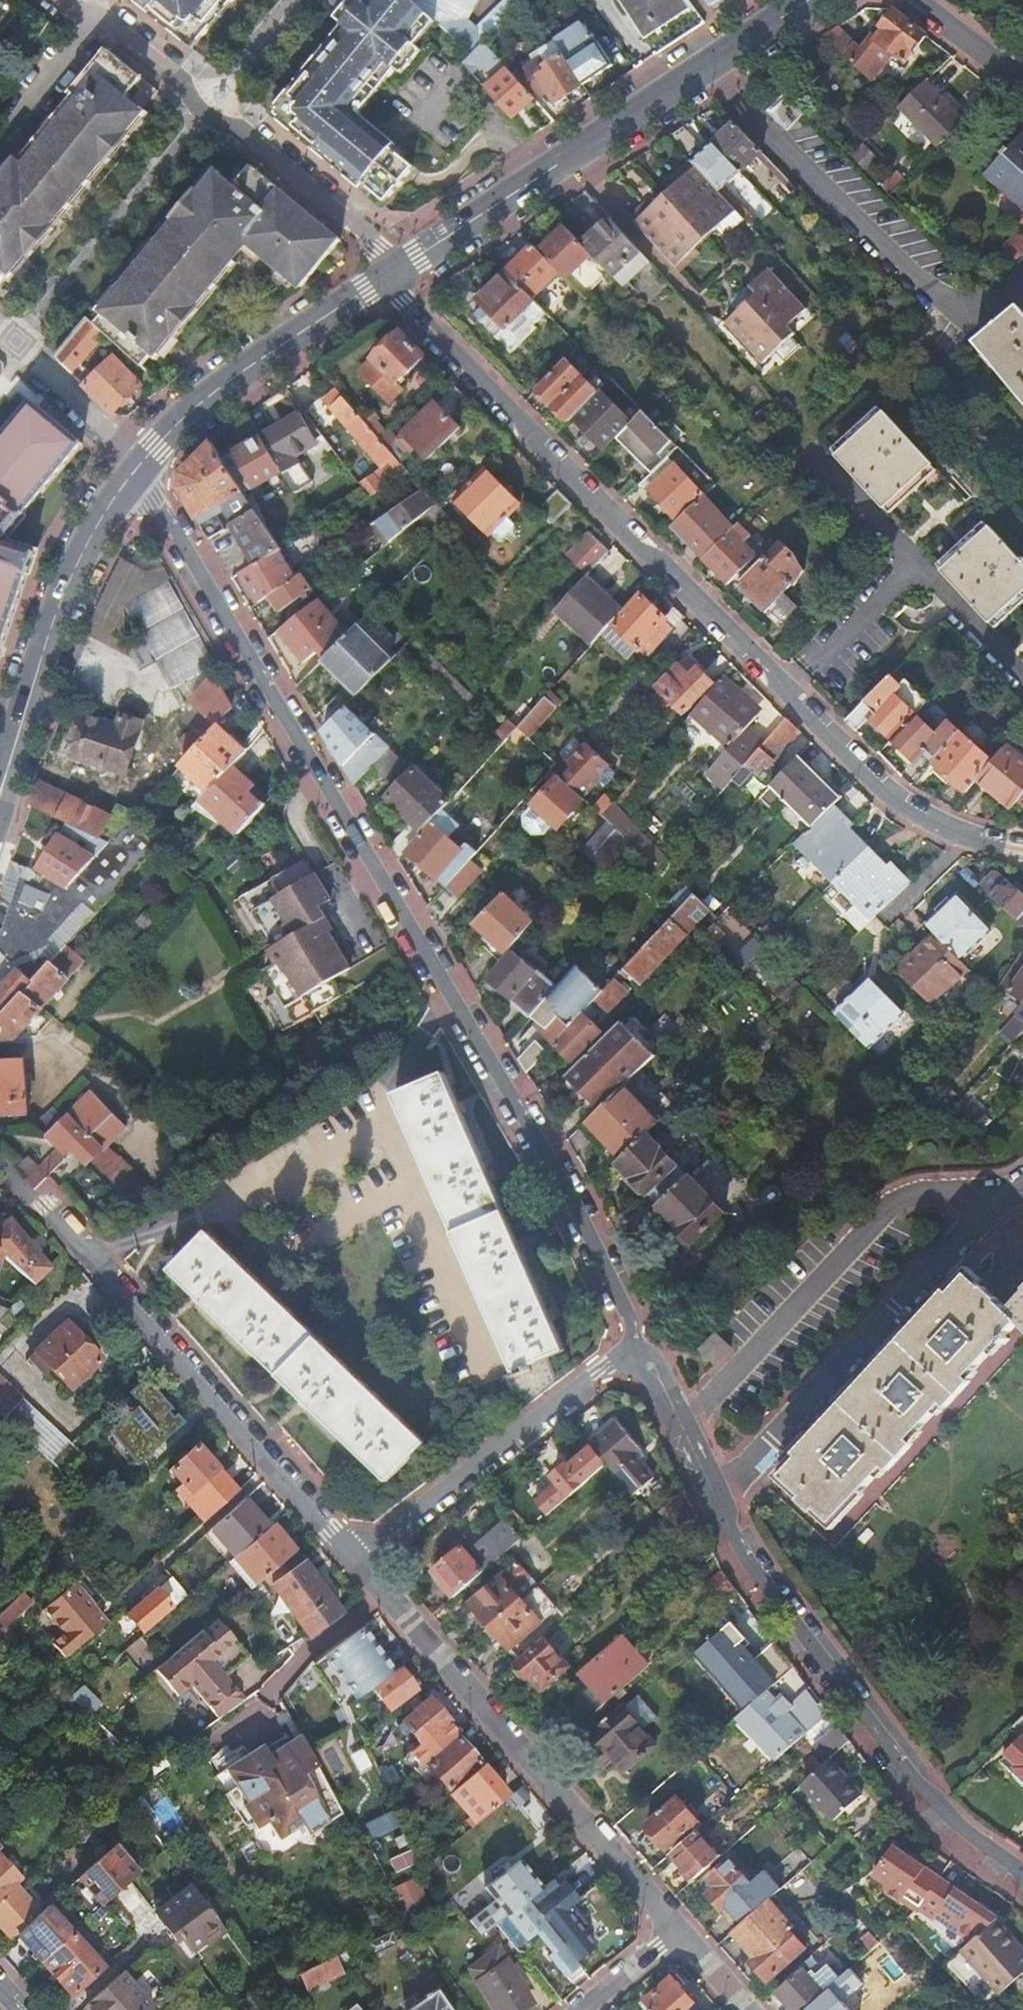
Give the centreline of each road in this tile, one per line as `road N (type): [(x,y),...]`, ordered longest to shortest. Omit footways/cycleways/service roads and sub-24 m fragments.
road 1 (residential): [(133,468),(577,1224),(634,1351)]
road 2 (residential): [(1022,854),(949,833),(889,800),(404,299),(390,273)]
road 3 (residential): [(354,1553),(0,1166)]
road 4 (residential): [(708,1497),(749,1572),(840,1694),(945,1820),(1022,1883)]
road 5 (residential): [(390,273),(810,0)]
road 6 (residential): [(672,1931),(354,1553)]
road 7 (residential): [(708,1497),(1009,1189)]
road 8 (residential): [(1009,1189),(897,1200),(676,1428)]
road 9 (residential): [(390,273),(366,234),(95,28)]
road 10 (residential): [(634,1351),(354,1553)]
road 11 (residential): [(0,782),(73,568),(133,468)]
road 12 (residential): [(133,468),(216,388),(390,273)]
road 13 (residential): [(0,332),(133,468)]
road 14 (residential): [(95,28),(0,146)]
road 15 (residential): [(924,0),(1000,65),(1022,68)]
road 16 (residential): [(672,1931),(581,2009)]

